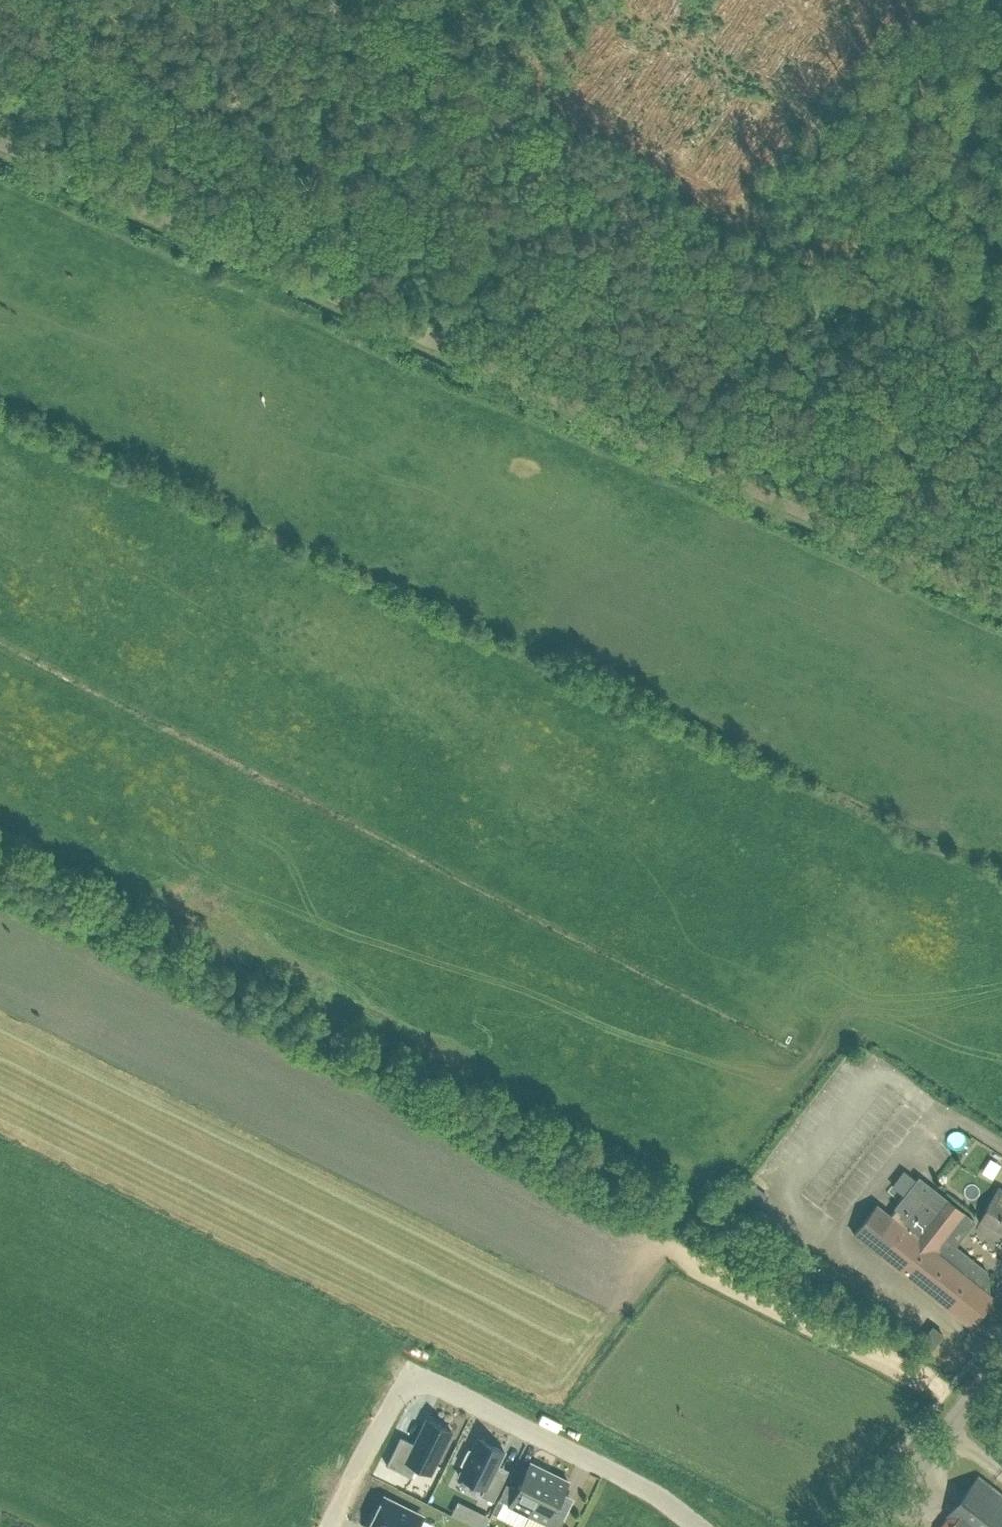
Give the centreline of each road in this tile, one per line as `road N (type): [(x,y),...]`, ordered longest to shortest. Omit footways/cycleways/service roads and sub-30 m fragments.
road 1 (unclassified): [(1001,600),(0,141)]
road 2 (residential): [(699,1526),(655,1491),(429,1385),(394,1404),(329,1526)]
road 3 (tertiary): [(866,1526),(1001,1361)]

